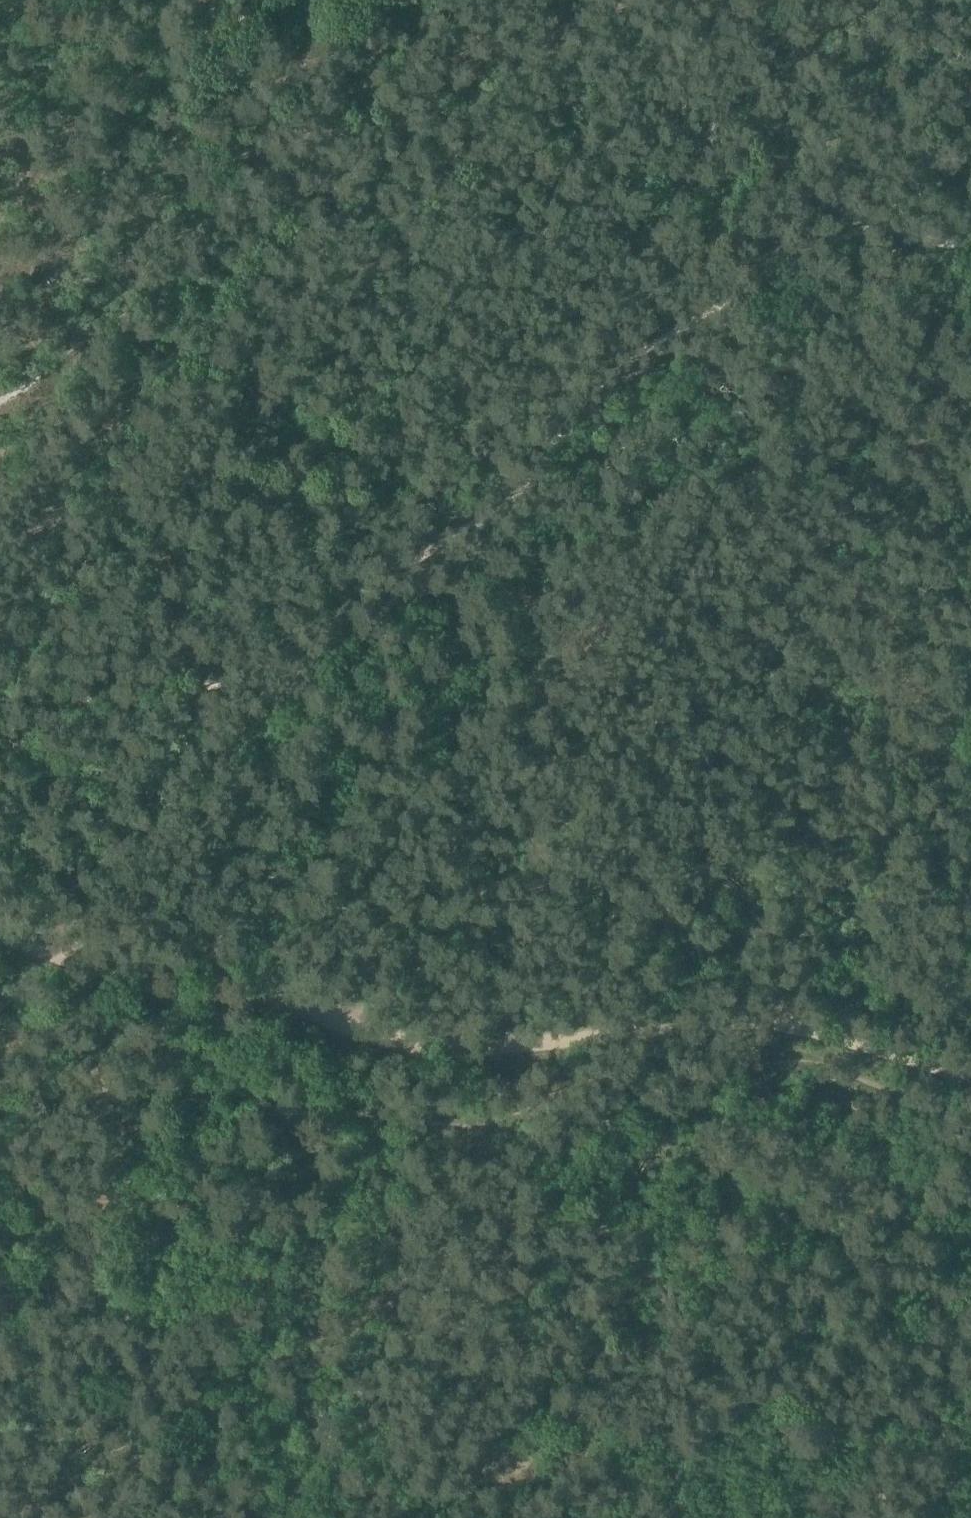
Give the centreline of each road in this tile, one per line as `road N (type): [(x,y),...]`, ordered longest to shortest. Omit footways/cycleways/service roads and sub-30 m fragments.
road 1 (track): [(970,1073),(781,1021),(451,1045),(255,997),(172,992),(0,931)]

